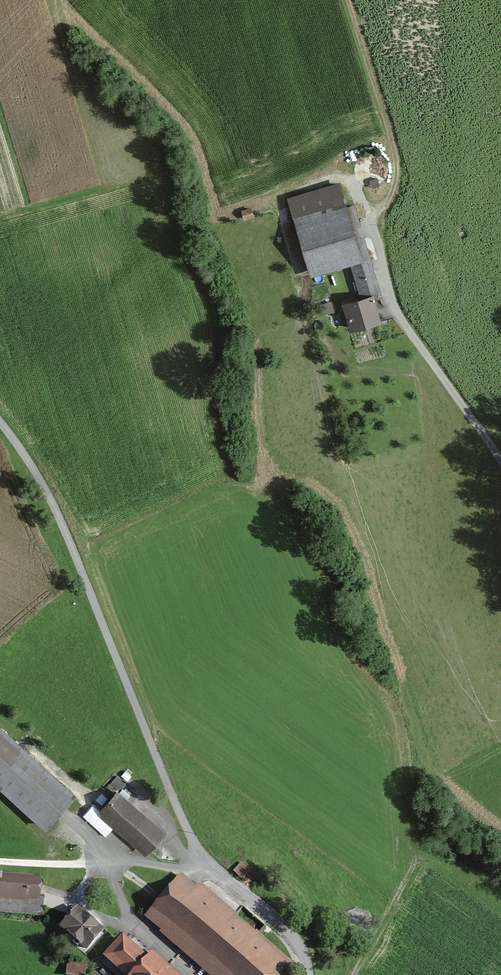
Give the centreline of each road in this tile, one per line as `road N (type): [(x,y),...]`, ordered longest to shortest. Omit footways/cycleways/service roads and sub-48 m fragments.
road 1 (unclassified): [(0,422),(61,520),(193,841),(285,928),(308,974)]
road 2 (track): [(375,224),(400,319),(500,460)]
road 3 (track): [(375,224),(395,185),(394,146),(348,0)]
road 4 (track): [(0,862),(219,872)]
road 5 (track): [(412,865),(352,974)]

